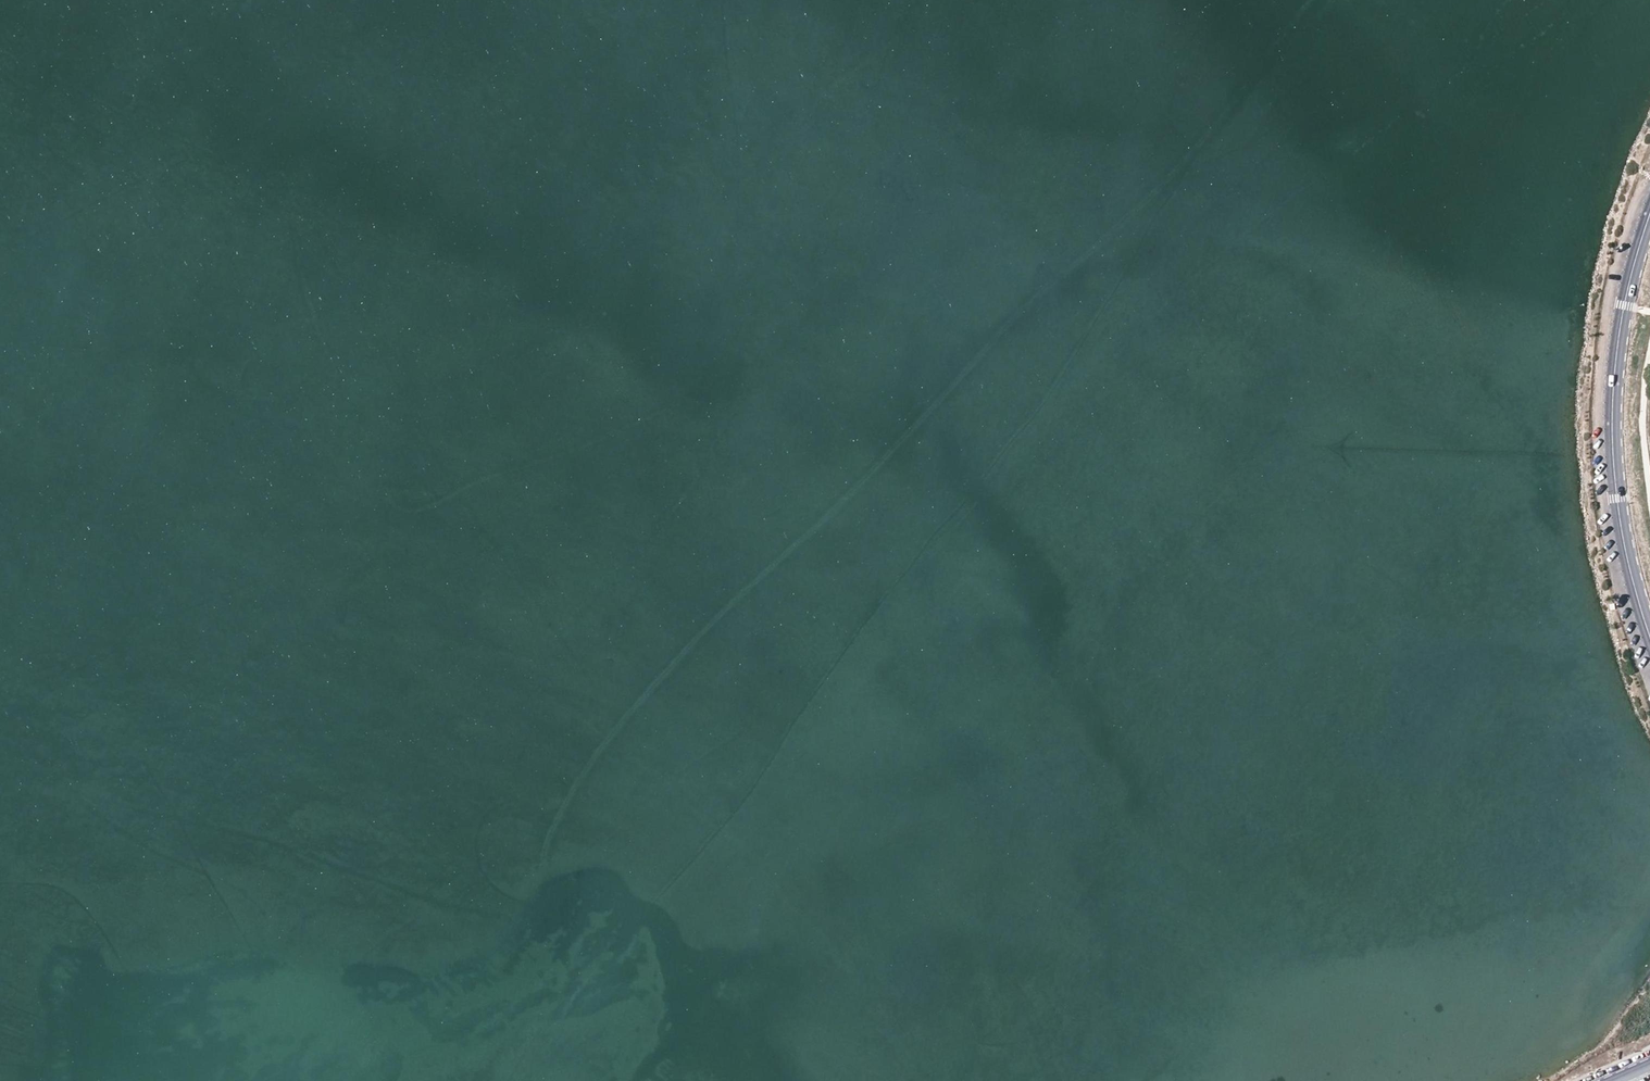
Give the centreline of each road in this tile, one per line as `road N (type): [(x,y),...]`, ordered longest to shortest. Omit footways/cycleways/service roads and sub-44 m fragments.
road 1 (secondary): [(1649,638),(1624,542),(1612,442),(1624,305),(1649,215)]

